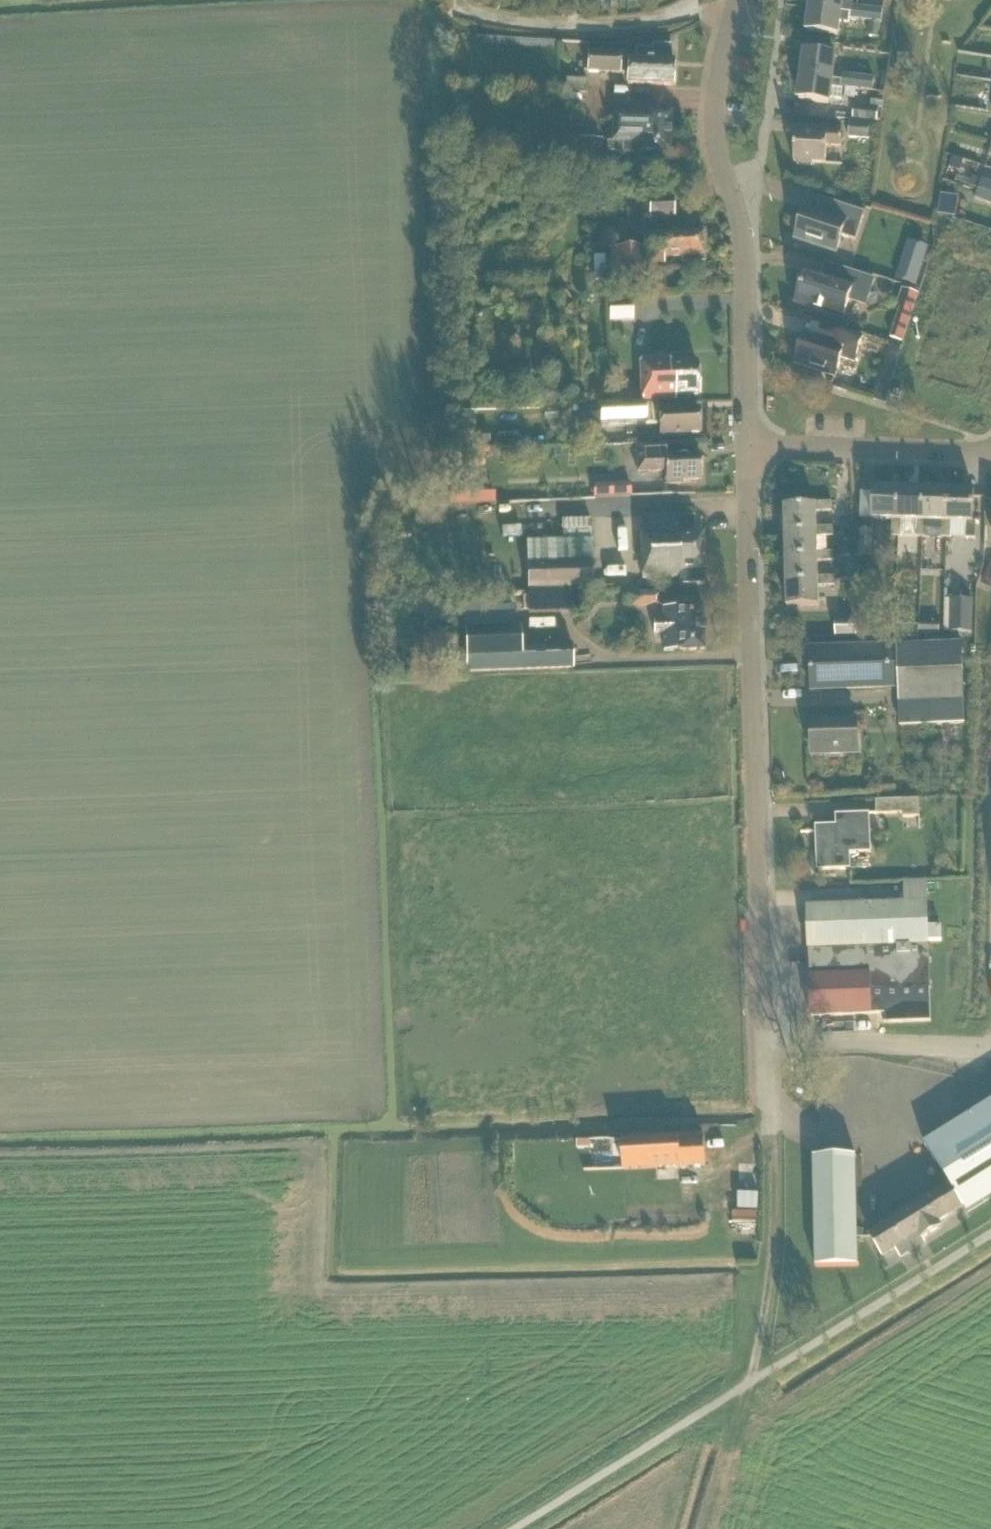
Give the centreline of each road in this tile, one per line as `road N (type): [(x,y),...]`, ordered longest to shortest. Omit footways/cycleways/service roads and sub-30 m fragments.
road 1 (residential): [(765,1044),(747,446)]
road 2 (residential): [(747,446),(744,270),(713,112),(738,0)]
road 3 (track): [(750,1383),(770,1287),(771,1136)]
road 4 (residential): [(990,457),(747,446)]
road 5 (unclassified): [(990,1050),(765,1044)]

